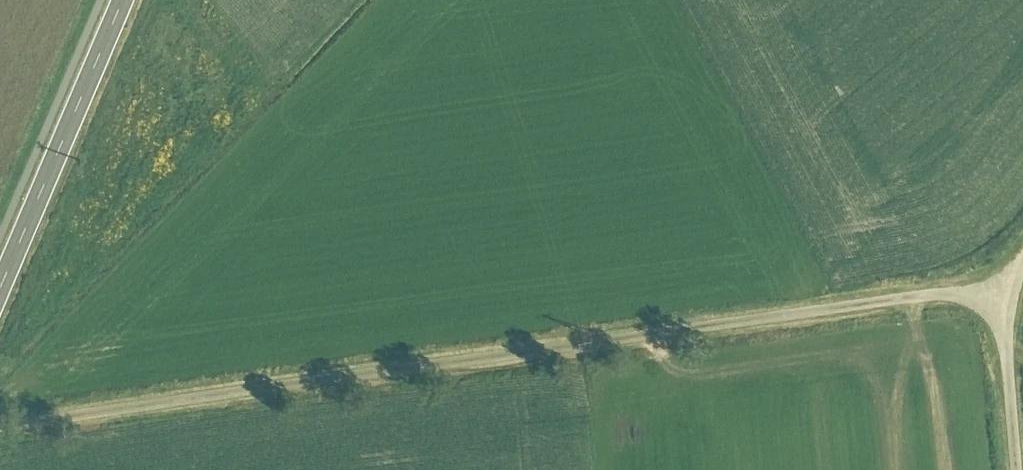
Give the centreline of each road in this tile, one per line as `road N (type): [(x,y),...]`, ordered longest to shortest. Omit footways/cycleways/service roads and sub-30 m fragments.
road 1 (residential): [(992,301),(0,424)]
road 2 (tertiary): [(0,281),(119,0)]
road 3 (residential): [(1009,469),(992,301)]

